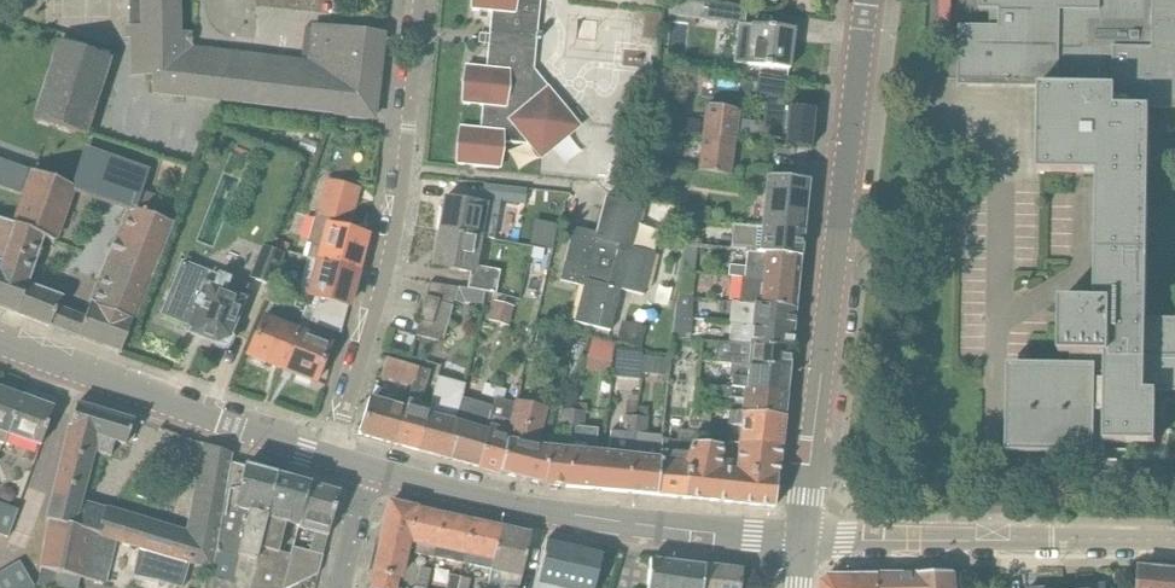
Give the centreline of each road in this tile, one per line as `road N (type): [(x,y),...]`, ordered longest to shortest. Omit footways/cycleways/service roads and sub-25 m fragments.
road 1 (residential): [(802,539),(866,0)]
road 2 (residential): [(331,458),(387,268),(418,102),(425,0)]
road 3 (residential): [(802,539),(666,530),(530,509),(370,469)]
road 4 (residential): [(1174,542),(802,539)]
road 5 (residential): [(331,458),(0,342)]
road 6 (residential): [(340,587),(370,469)]

